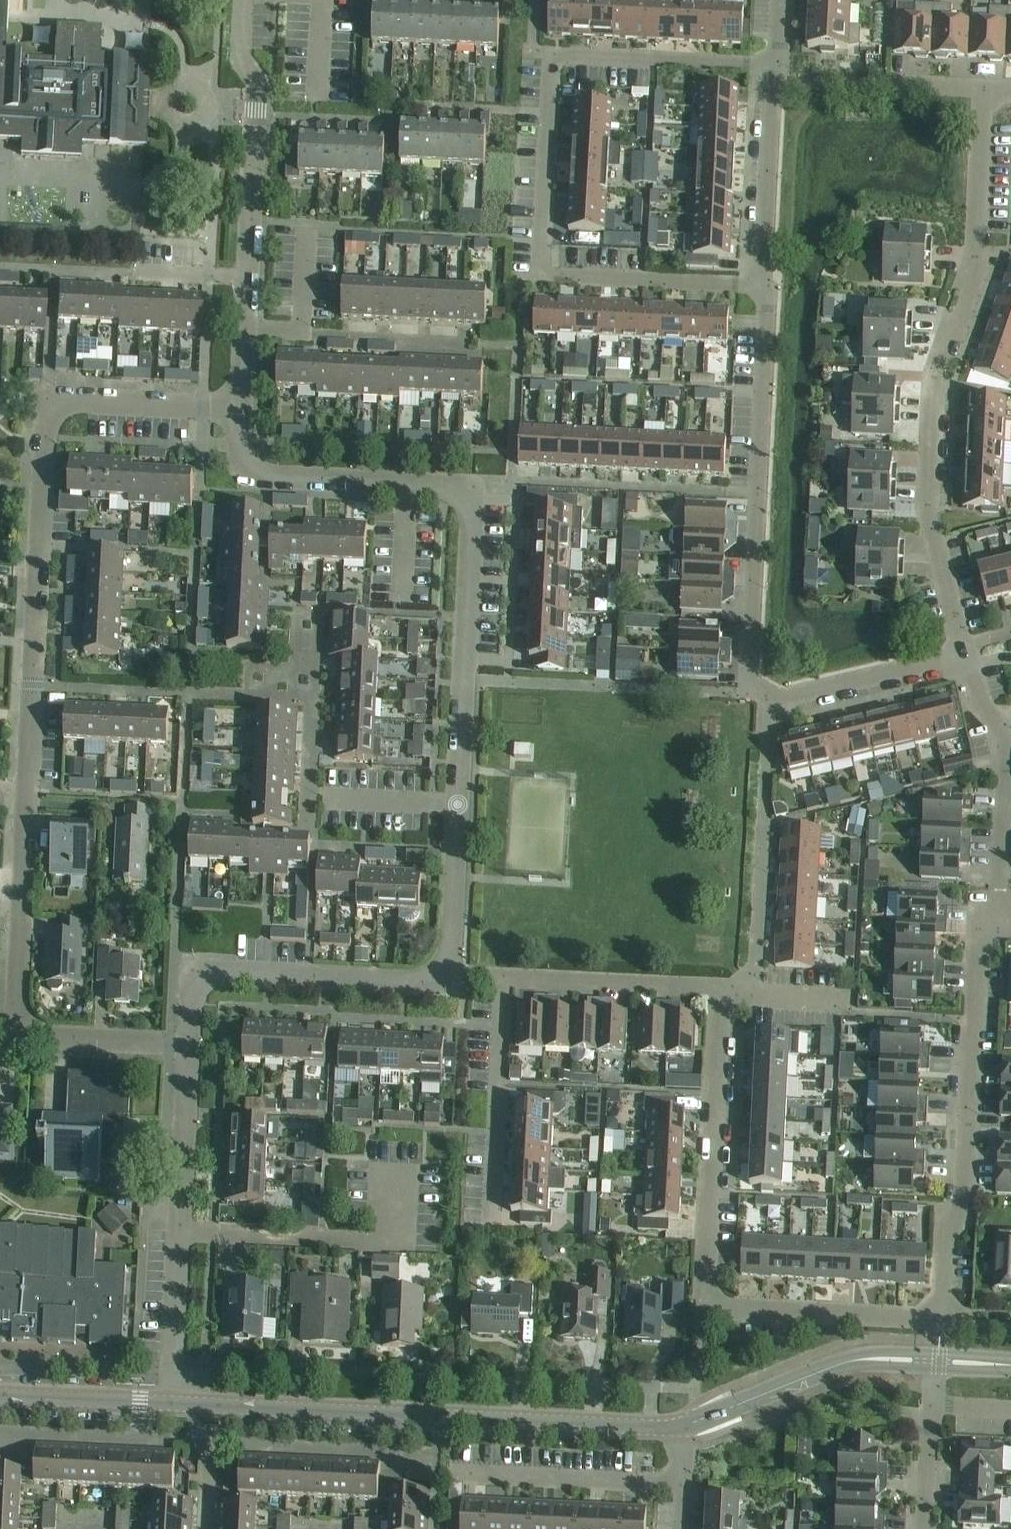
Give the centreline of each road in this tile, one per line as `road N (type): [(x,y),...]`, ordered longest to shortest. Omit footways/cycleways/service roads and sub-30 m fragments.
road 1 (residential): [(188,1044),(14,1035),(46,398),(240,407)]
road 2 (residential): [(438,973),(448,952),(472,486),(253,473),(239,456),(240,407)]
road 3 (residential): [(775,65),(551,53),(540,273),(762,285)]
road 4 (residential): [(967,653),(927,505),(937,372),(980,255),(983,88)]
road 5 (residential): [(942,1322),(705,1308),(728,994)]
road 6 (tertiary): [(170,1402),(684,1425)]
road 7 (residential): [(770,701),(747,686),(762,285)]
road 8 (residential): [(942,1322),(987,961),(1001,922)]
road 9 (residential): [(170,1402),(188,1044)]
road 10 (residential): [(188,1044),(193,989),(206,975),(409,981),(438,973)]
road 11 (residential): [(756,996),(770,701)]
road 12 (residential): [(247,276),(257,82),(241,59),(243,0)]
road 13 (residential): [(967,653),(1006,769),(1001,922)]
road 14 (tertiary): [(684,1425),(852,1360),(939,1361)]
road 15 (residential): [(496,1216),(503,976)]
road 16 (residential): [(503,976),(728,994)]
road 17 (residential): [(762,285),(775,65)]
road 18 (residential): [(466,1474),(684,1486)]
road 19 (residential): [(967,653),(770,701)]
road 20 (tertiary): [(0,1395),(170,1402)]
road 21 (residential): [(240,407),(247,276)]
road 22 (residential): [(926,1528),(934,1405)]

